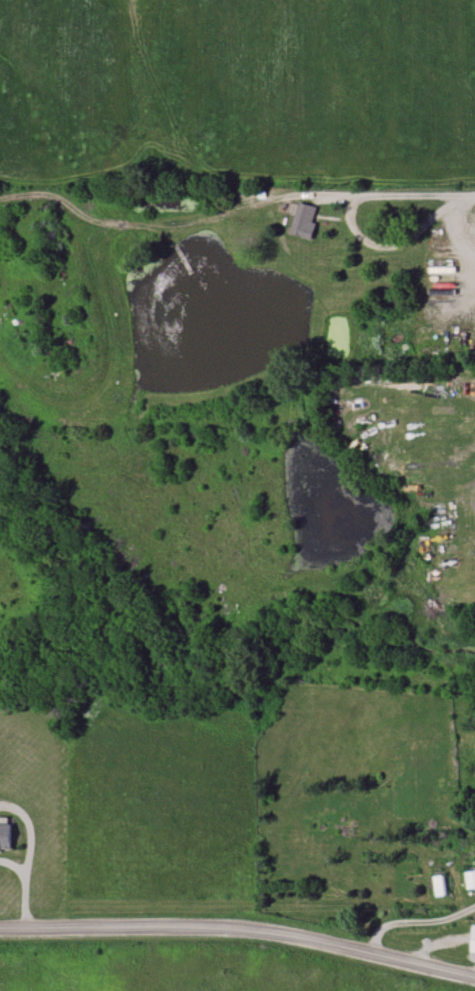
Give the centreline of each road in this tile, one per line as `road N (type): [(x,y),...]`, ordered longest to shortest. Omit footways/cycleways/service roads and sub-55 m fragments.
road 1 (residential): [(474,978),(253,928),(0,928)]

